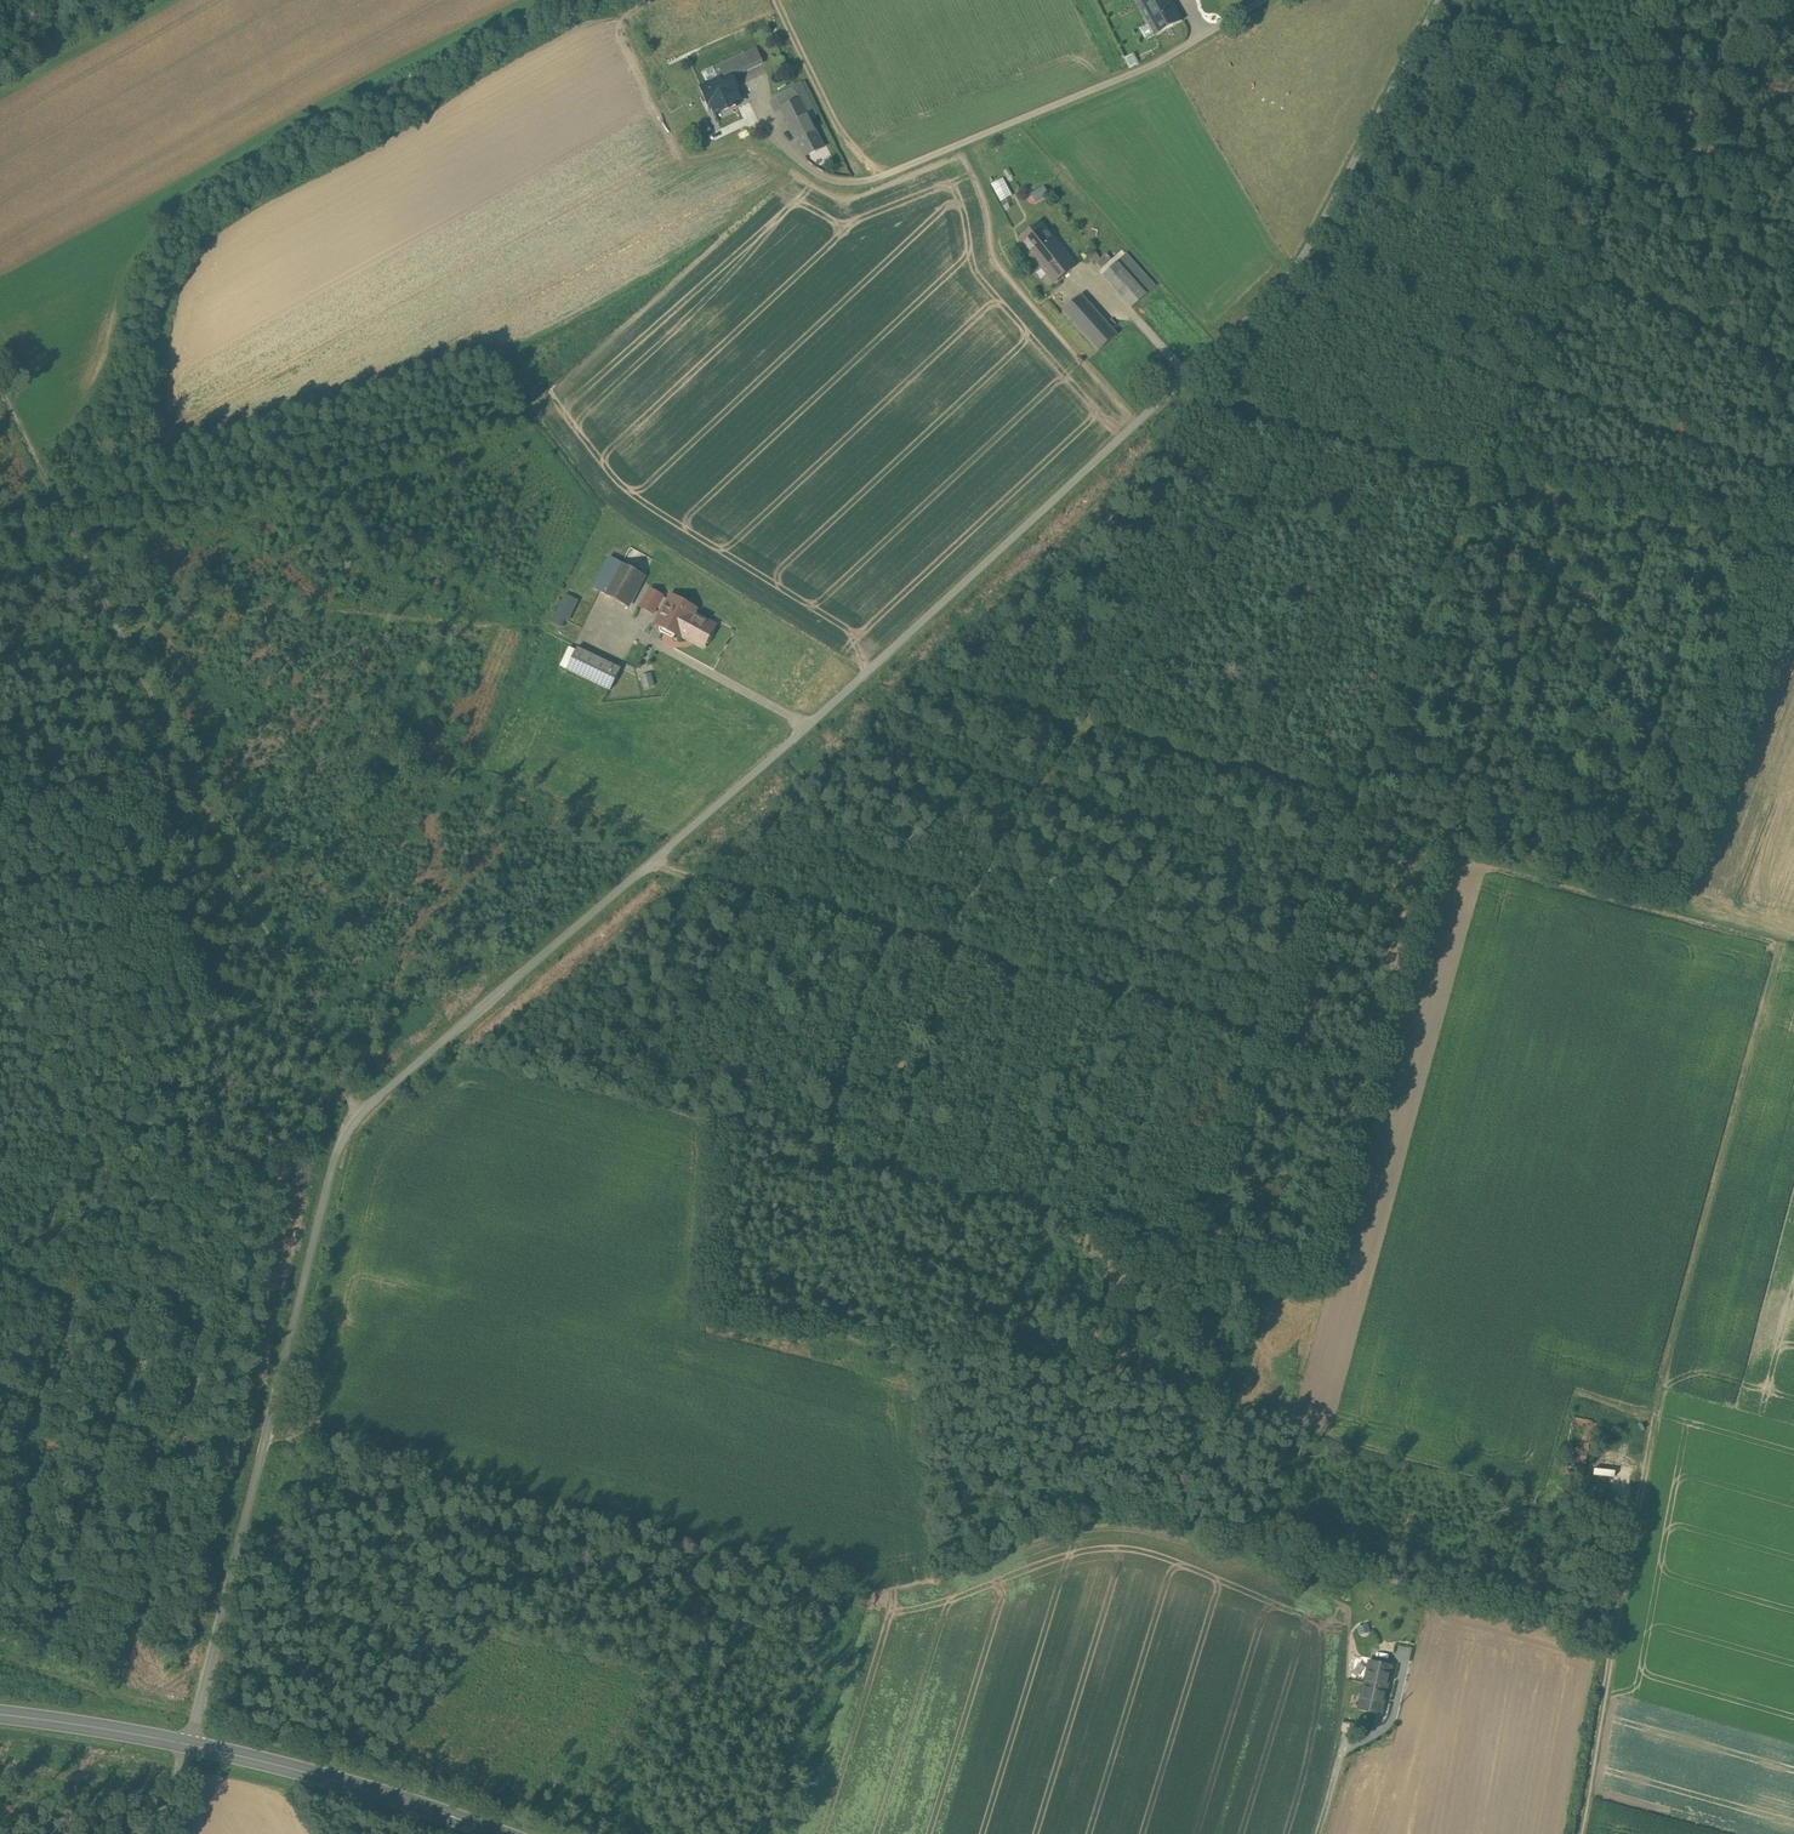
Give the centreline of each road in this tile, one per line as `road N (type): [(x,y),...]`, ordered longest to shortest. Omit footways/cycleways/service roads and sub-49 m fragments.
road 1 (unclassified): [(189,1746),(277,1369),(333,1160),(355,1121),(808,725),(1246,321),(1288,277),(1440,0)]
road 2 (track): [(355,1121),(0,390)]
road 3 (track): [(1177,385),(1793,558)]
road 4 (track): [(1578,1833),(1649,1455)]
road 5 (secondary): [(498,1833),(189,1746)]
road 6 (secondary): [(189,1746),(0,1713)]

